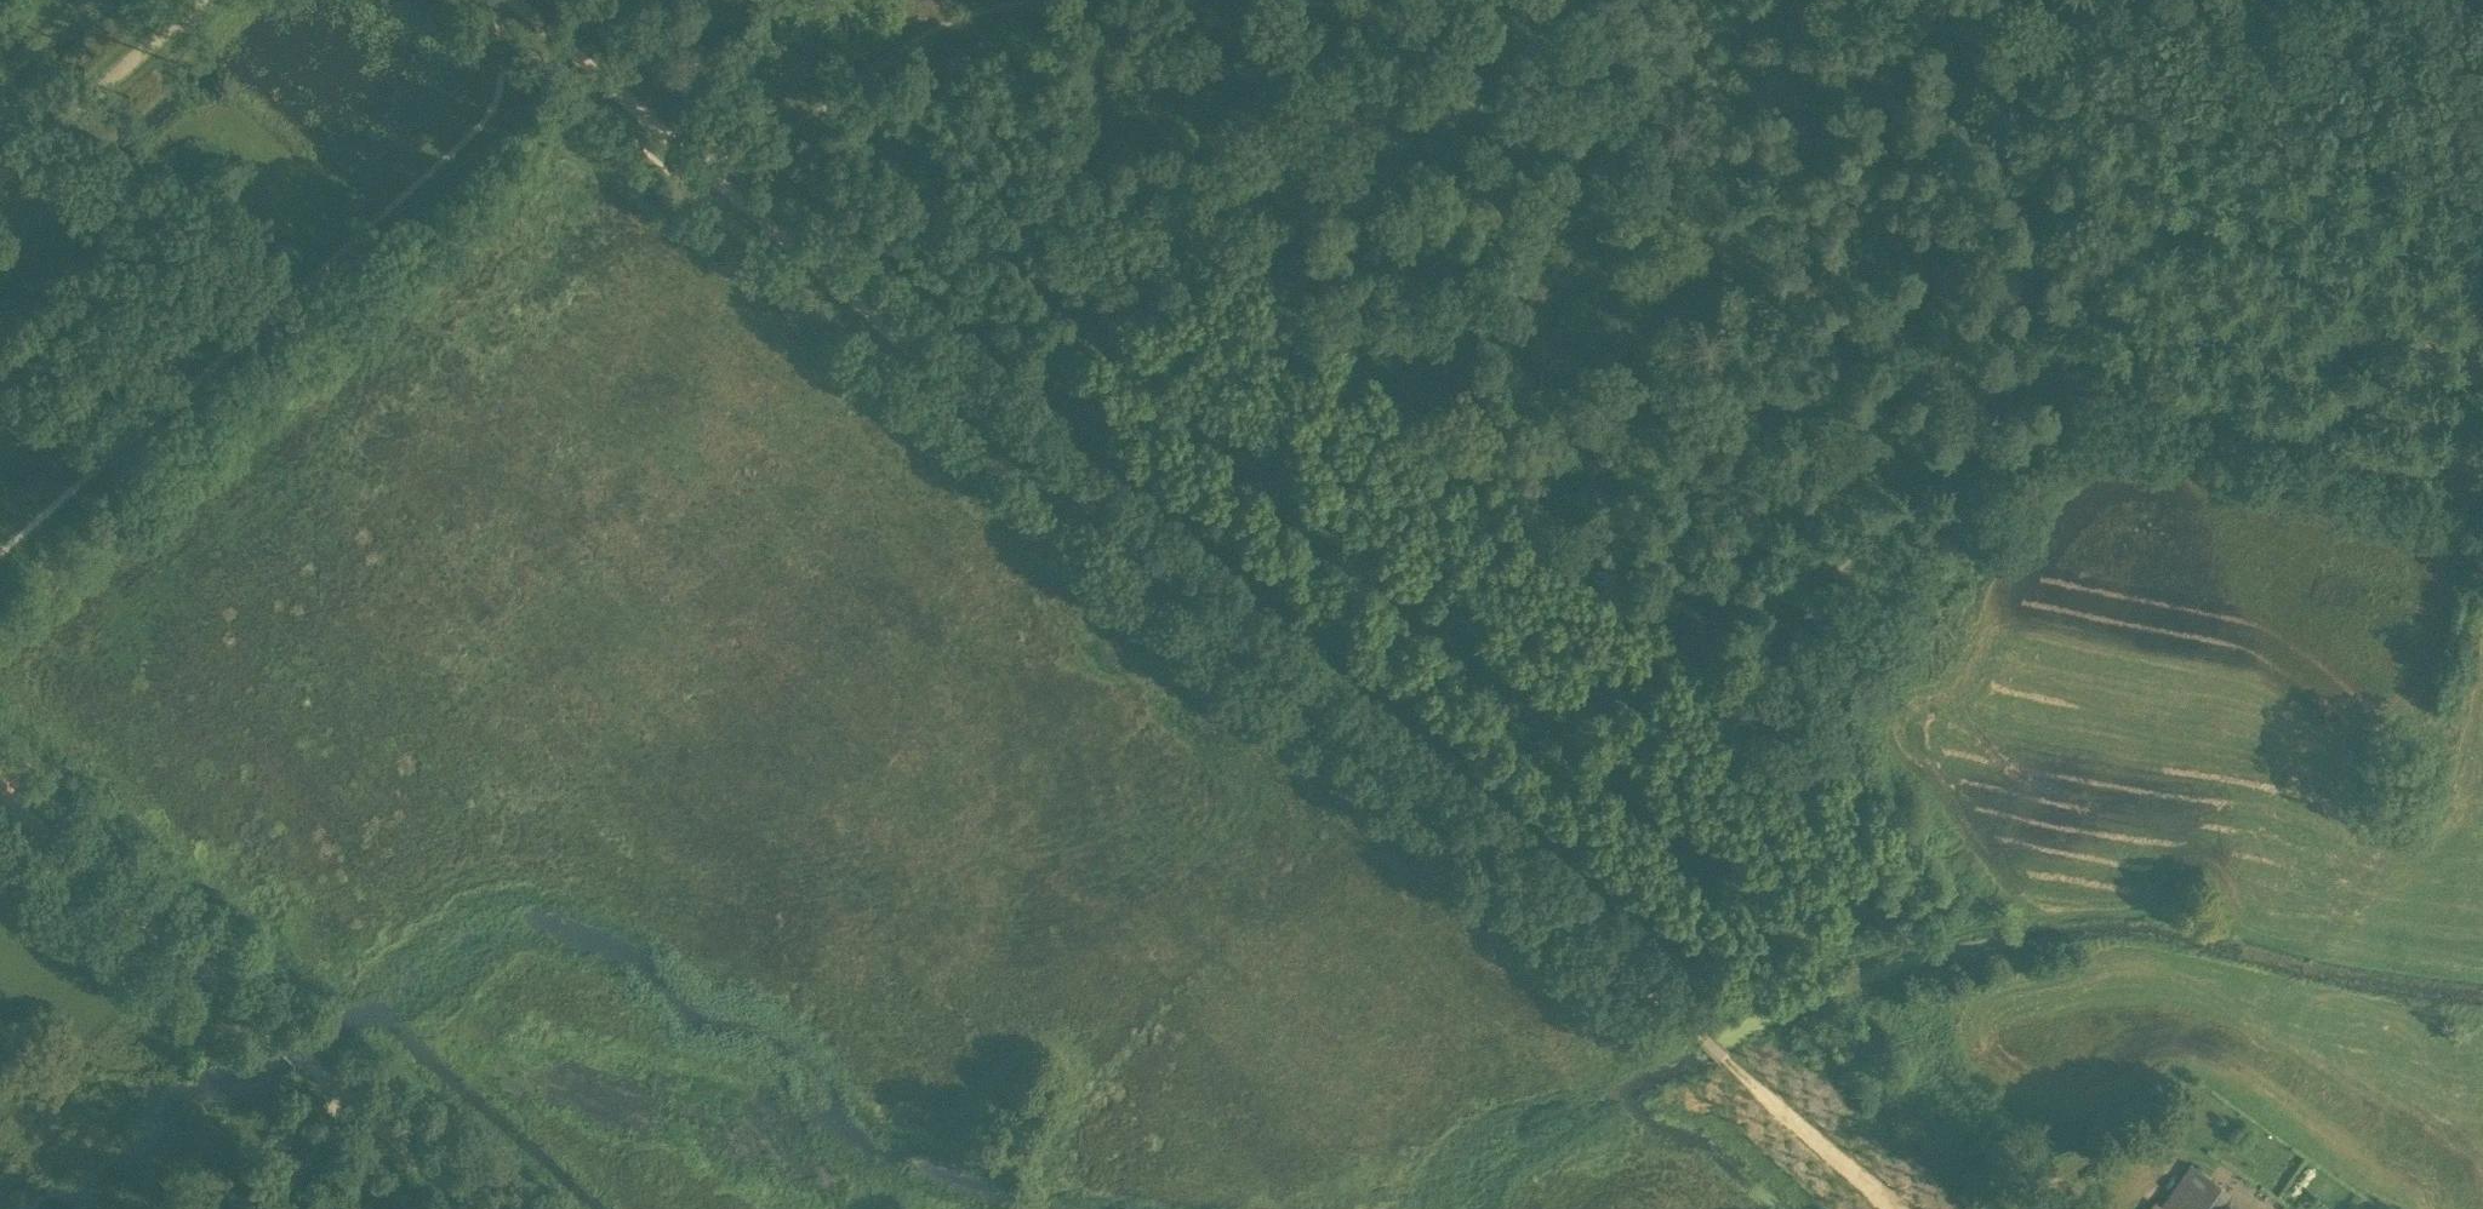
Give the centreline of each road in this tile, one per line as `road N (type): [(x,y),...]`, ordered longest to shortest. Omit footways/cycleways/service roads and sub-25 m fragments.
road 1 (track): [(512,0),(1725,1055),(1914,1208)]
road 2 (track): [(339,1086),(0,795)]
road 3 (track): [(0,178),(200,0)]
road 4 (track): [(2004,1208),(2082,1160),(2153,1136),(2186,1157)]
road 5 (track): [(477,1208),(339,1086)]
road 6 (track): [(339,1086),(329,1138),(260,1208)]

